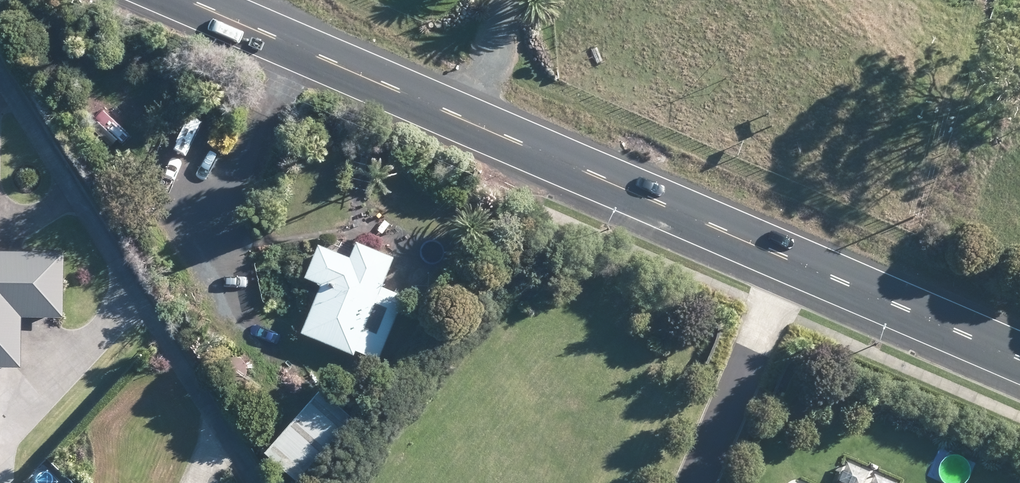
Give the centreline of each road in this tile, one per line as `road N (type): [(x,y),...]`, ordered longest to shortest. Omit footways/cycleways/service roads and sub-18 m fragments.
road 1 (secondary): [(797,262),(189,0)]
road 2 (residential): [(797,262),(696,482)]
road 3 (secondary): [(1019,358),(797,262)]

